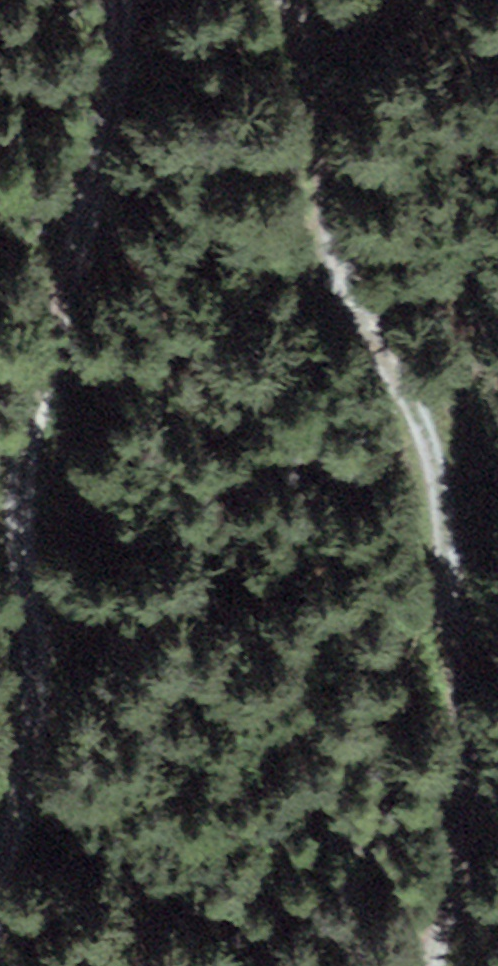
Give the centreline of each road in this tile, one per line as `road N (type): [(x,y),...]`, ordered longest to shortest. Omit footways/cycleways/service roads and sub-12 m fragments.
road 1 (track): [(446,965),(460,811),(456,583),(419,452),(346,255),(295,0)]
road 2 (track): [(121,0),(27,481),(0,688)]

